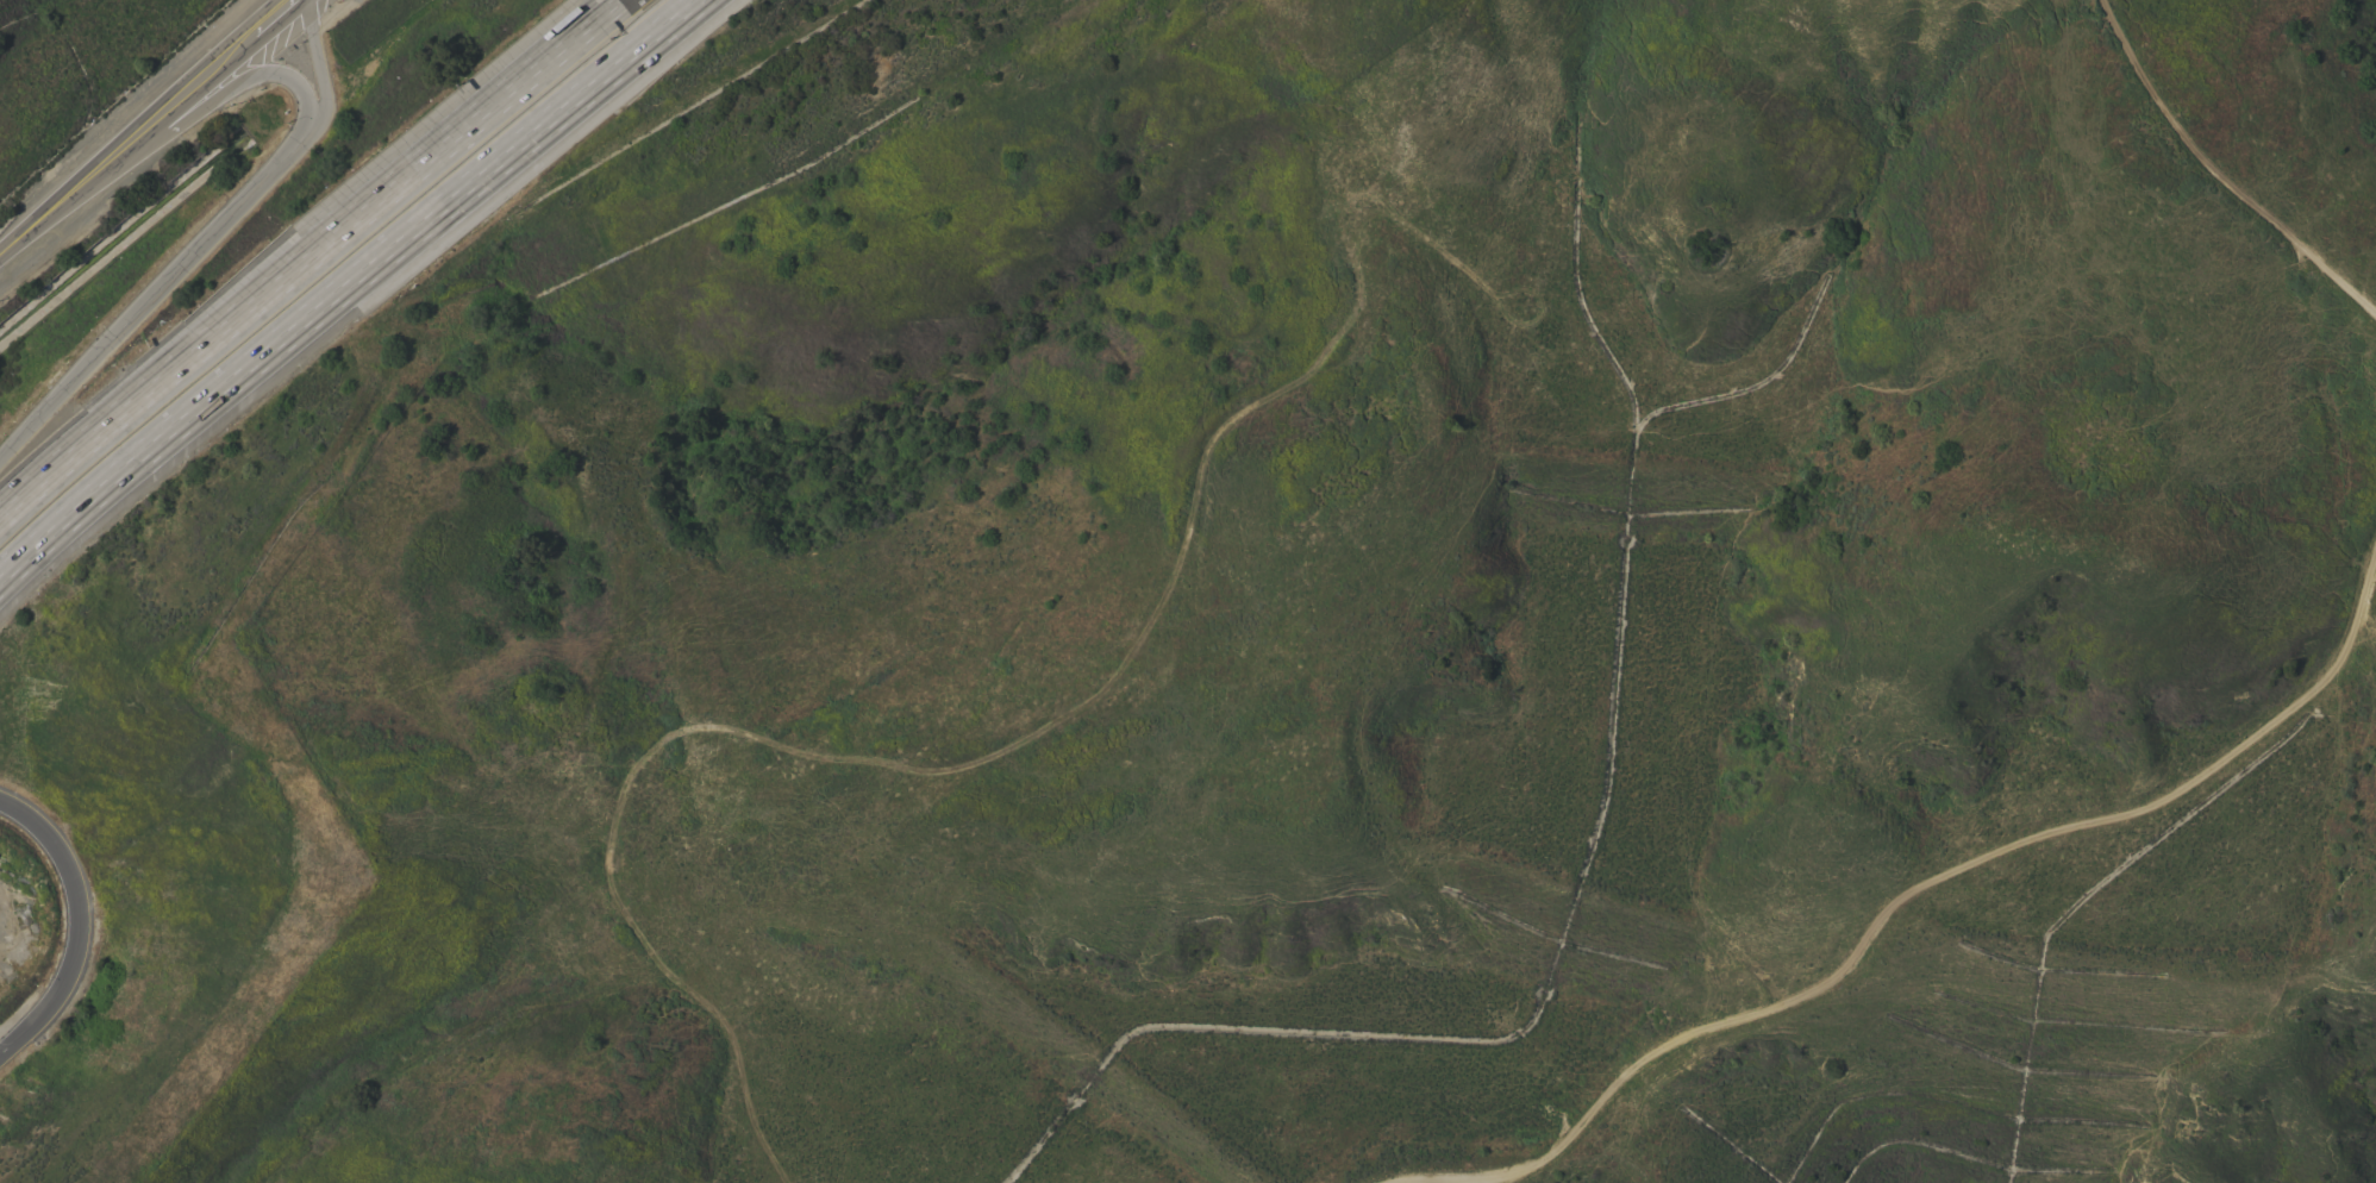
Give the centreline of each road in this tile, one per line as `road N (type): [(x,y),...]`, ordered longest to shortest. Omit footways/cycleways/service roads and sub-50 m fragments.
road 1 (motorway): [(0,578),(80,499),(376,251),(697,0)]
road 2 (motorway): [(601,0),(0,520)]
road 3 (motorway): [(307,0),(321,93),(314,120),(0,467)]
road 4 (motorway): [(0,801),(32,820),(63,859),(74,881),(80,939),(54,1000),(0,1052)]
road 5 (motorway): [(101,168),(246,81),(271,76),(304,101),(300,139)]
road 6 (secondary): [(101,168),(252,32)]
road 7 (secondary): [(0,254),(101,168)]

